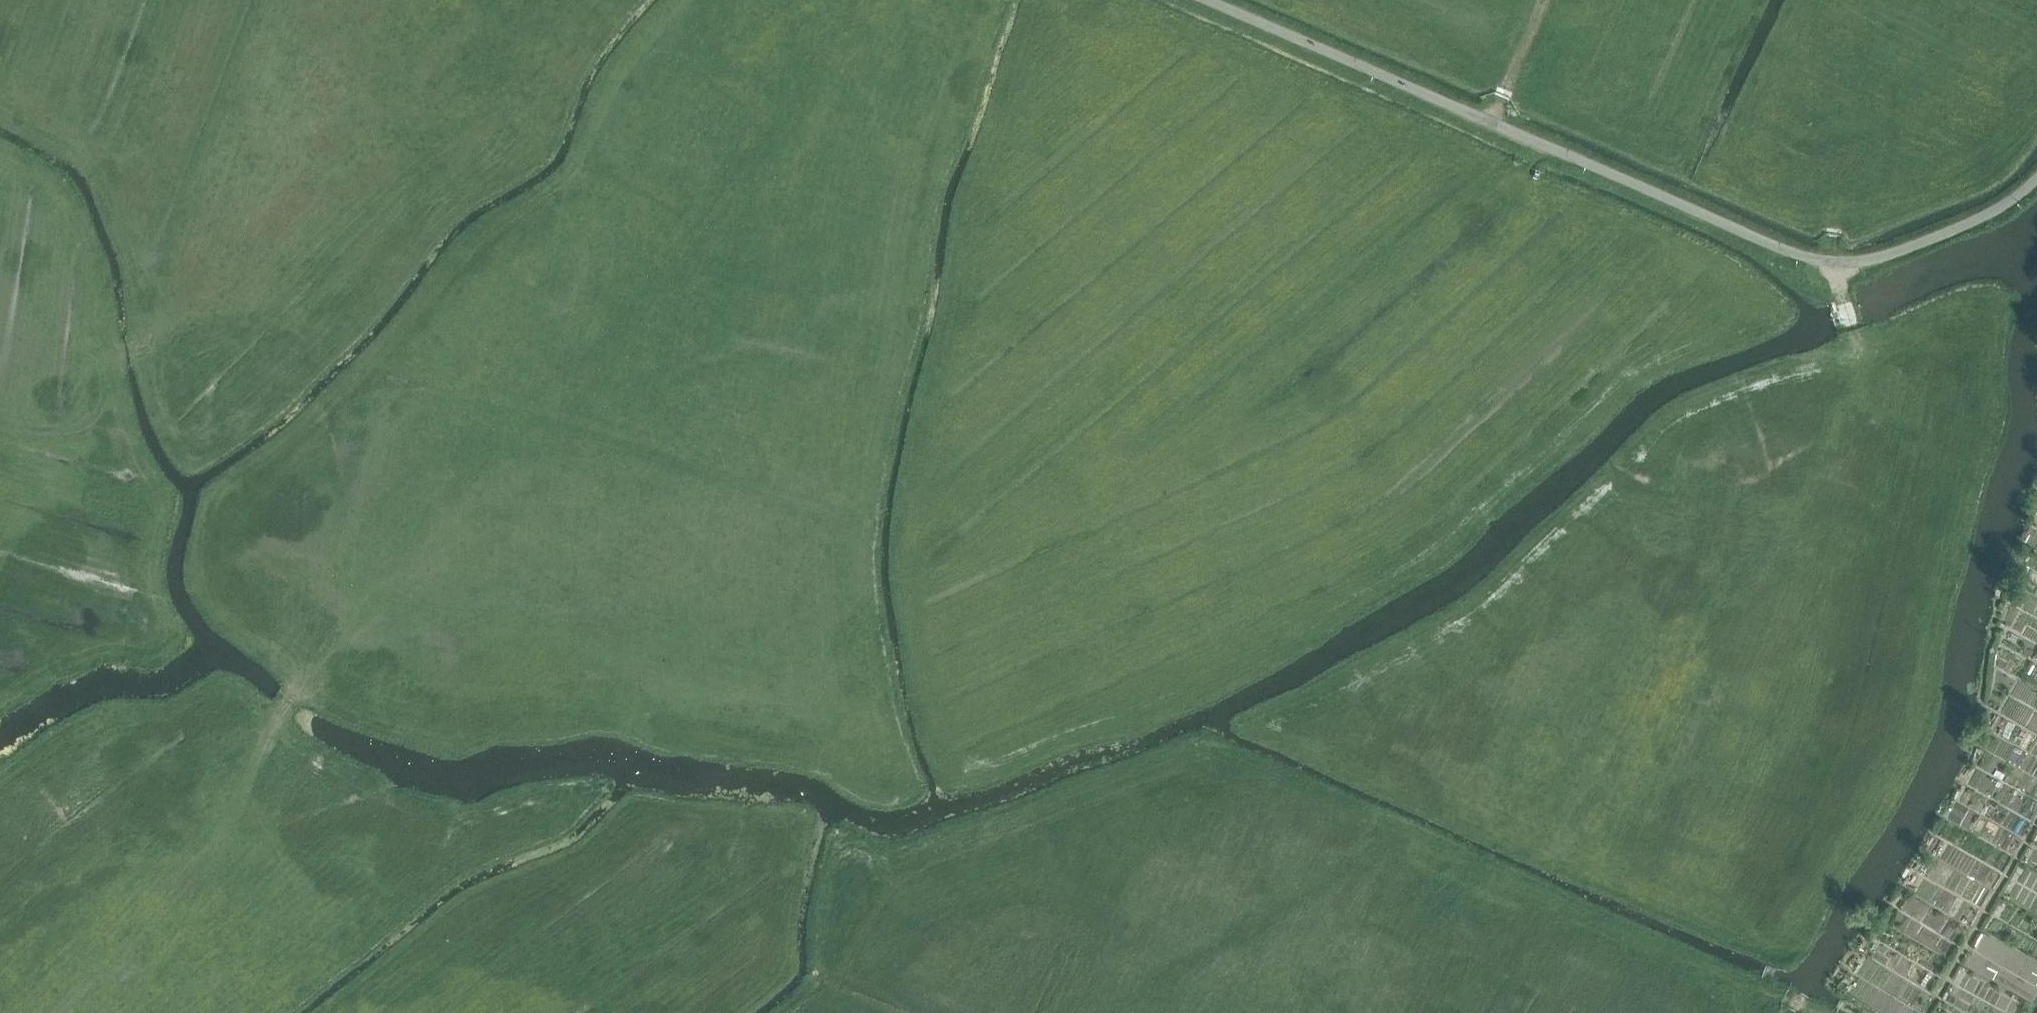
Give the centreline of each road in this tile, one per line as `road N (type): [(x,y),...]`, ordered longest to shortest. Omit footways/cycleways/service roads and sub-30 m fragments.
road 1 (unclassified): [(2036,178),(1968,224),(1885,255),(1808,256),(1211,0)]
road 2 (track): [(1835,214),(1831,260),(1867,378)]
road 3 (track): [(1534,0),(1489,120)]

